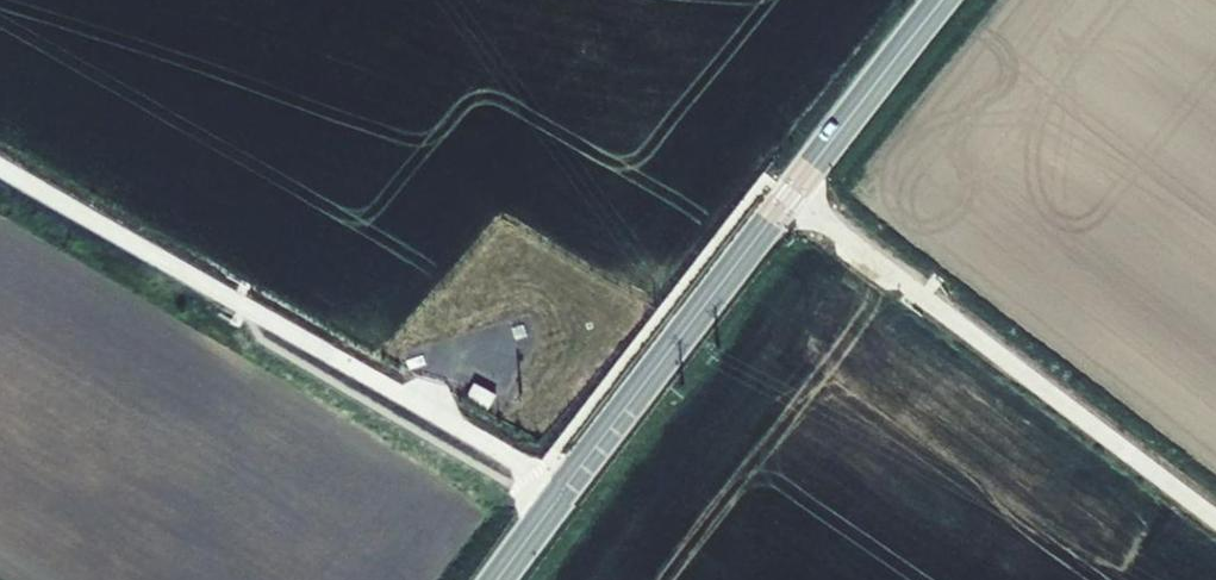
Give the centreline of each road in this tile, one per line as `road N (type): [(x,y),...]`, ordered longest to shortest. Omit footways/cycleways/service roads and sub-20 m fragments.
road 1 (tertiary): [(496,579),(940,0)]
road 2 (track): [(1215,517),(789,194)]
road 3 (track): [(544,472),(247,308)]
road 4 (track): [(247,308),(0,166)]

